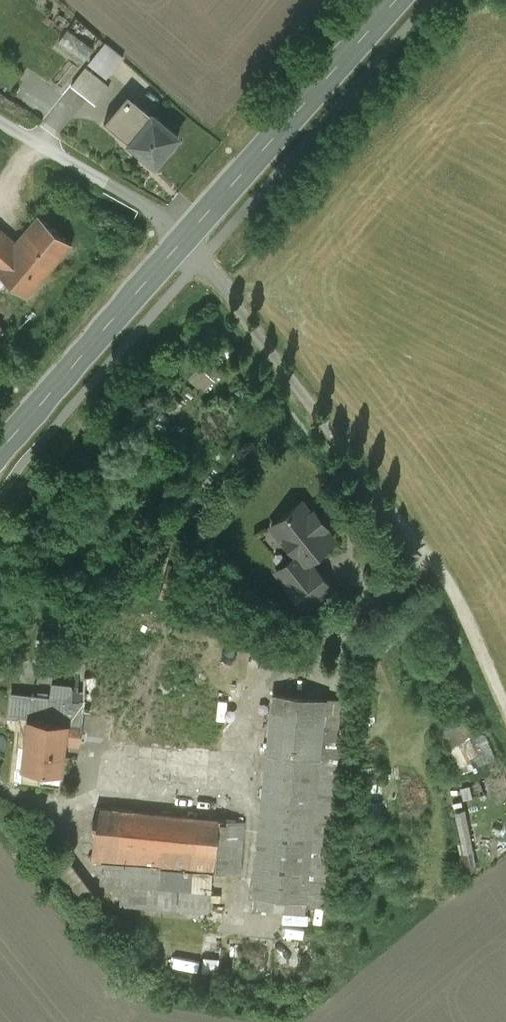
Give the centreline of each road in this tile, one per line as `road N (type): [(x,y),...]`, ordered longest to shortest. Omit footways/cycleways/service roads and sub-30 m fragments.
road 1 (secondary): [(0,447),(395,0)]

